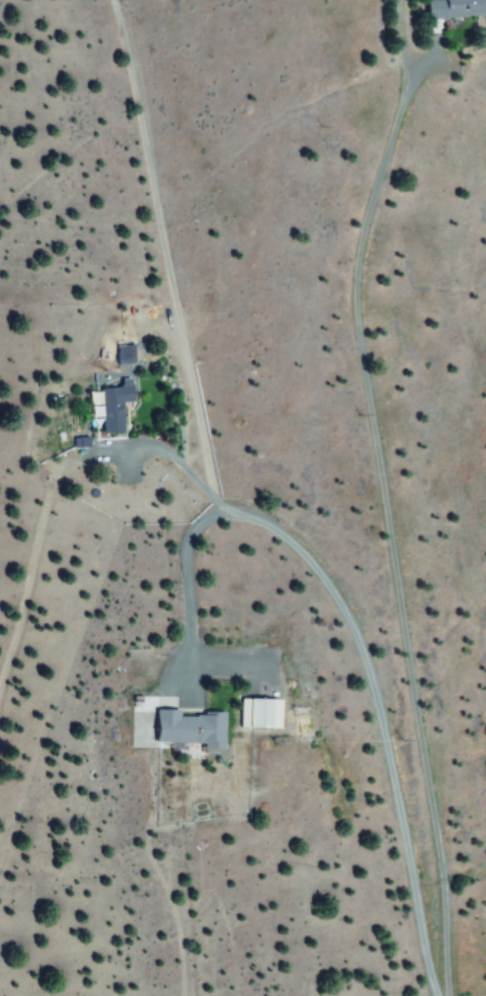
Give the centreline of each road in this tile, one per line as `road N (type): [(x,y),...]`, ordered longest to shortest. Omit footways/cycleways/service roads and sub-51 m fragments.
road 1 (residential): [(438,995),(394,766),(346,615)]

